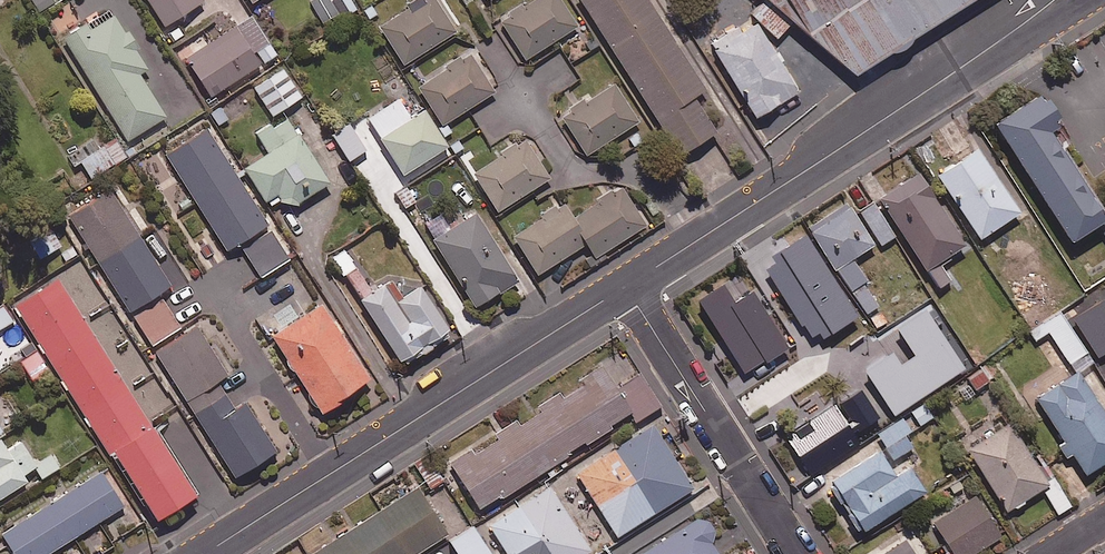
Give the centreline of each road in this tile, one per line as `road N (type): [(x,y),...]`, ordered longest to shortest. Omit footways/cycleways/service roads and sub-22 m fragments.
road 1 (tertiary): [(1060,0),(625,288)]
road 2 (tertiary): [(625,288),(204,553)]
road 3 (residential): [(625,288),(795,553)]

